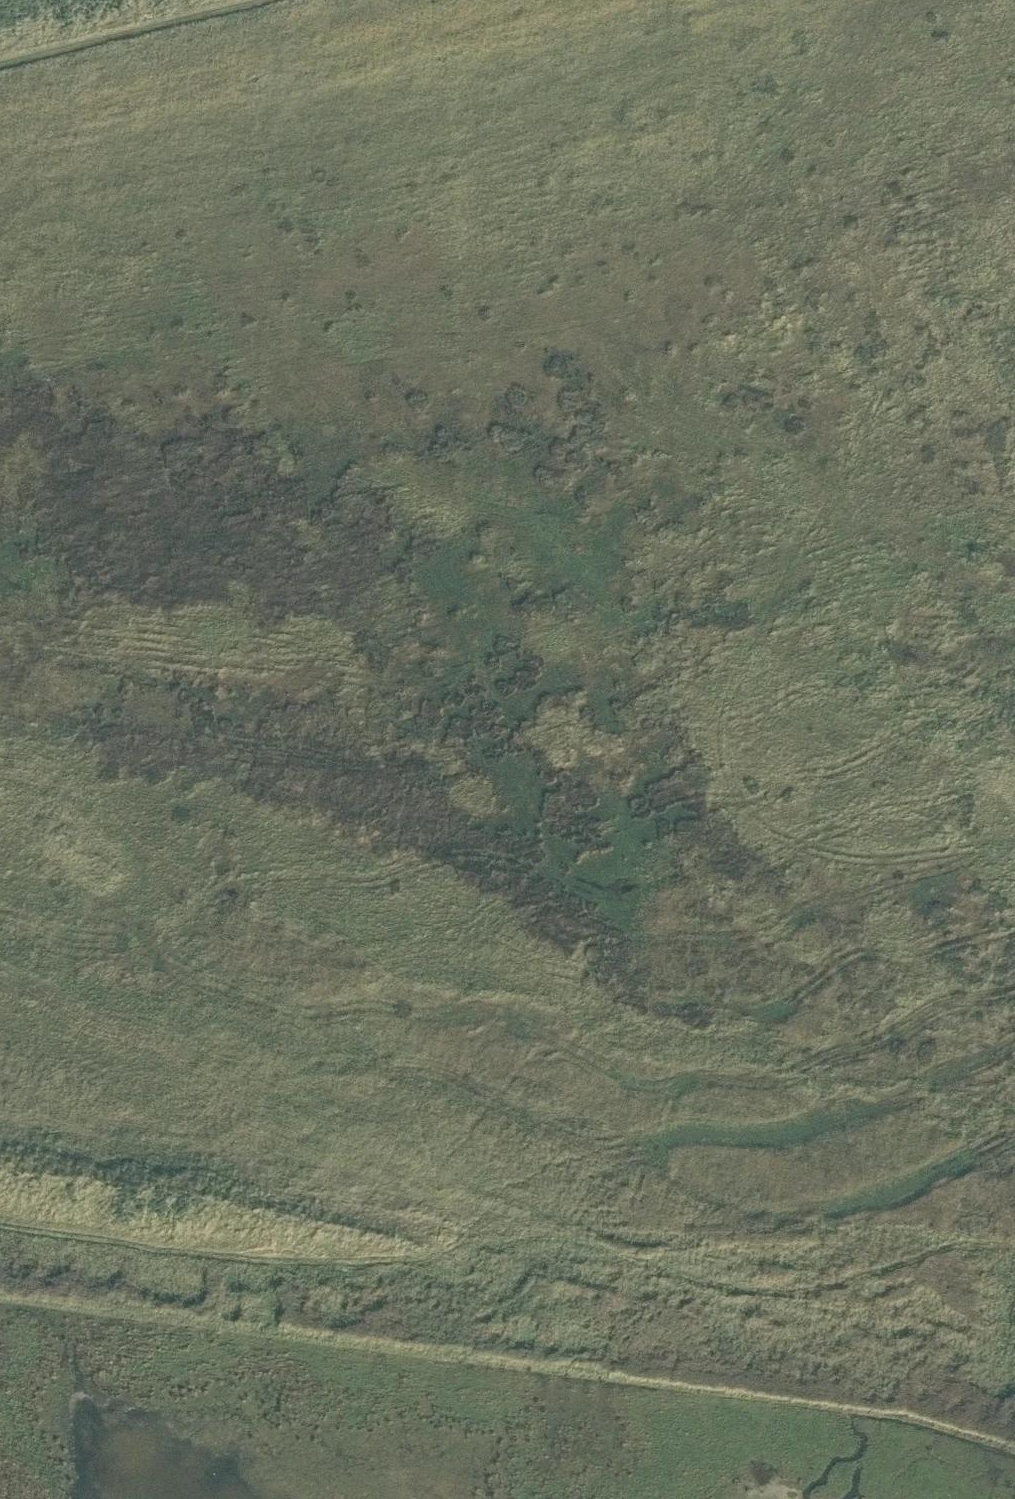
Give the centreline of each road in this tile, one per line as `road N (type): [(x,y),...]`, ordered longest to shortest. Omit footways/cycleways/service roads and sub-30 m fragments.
road 1 (track): [(0,66),(261,0)]

